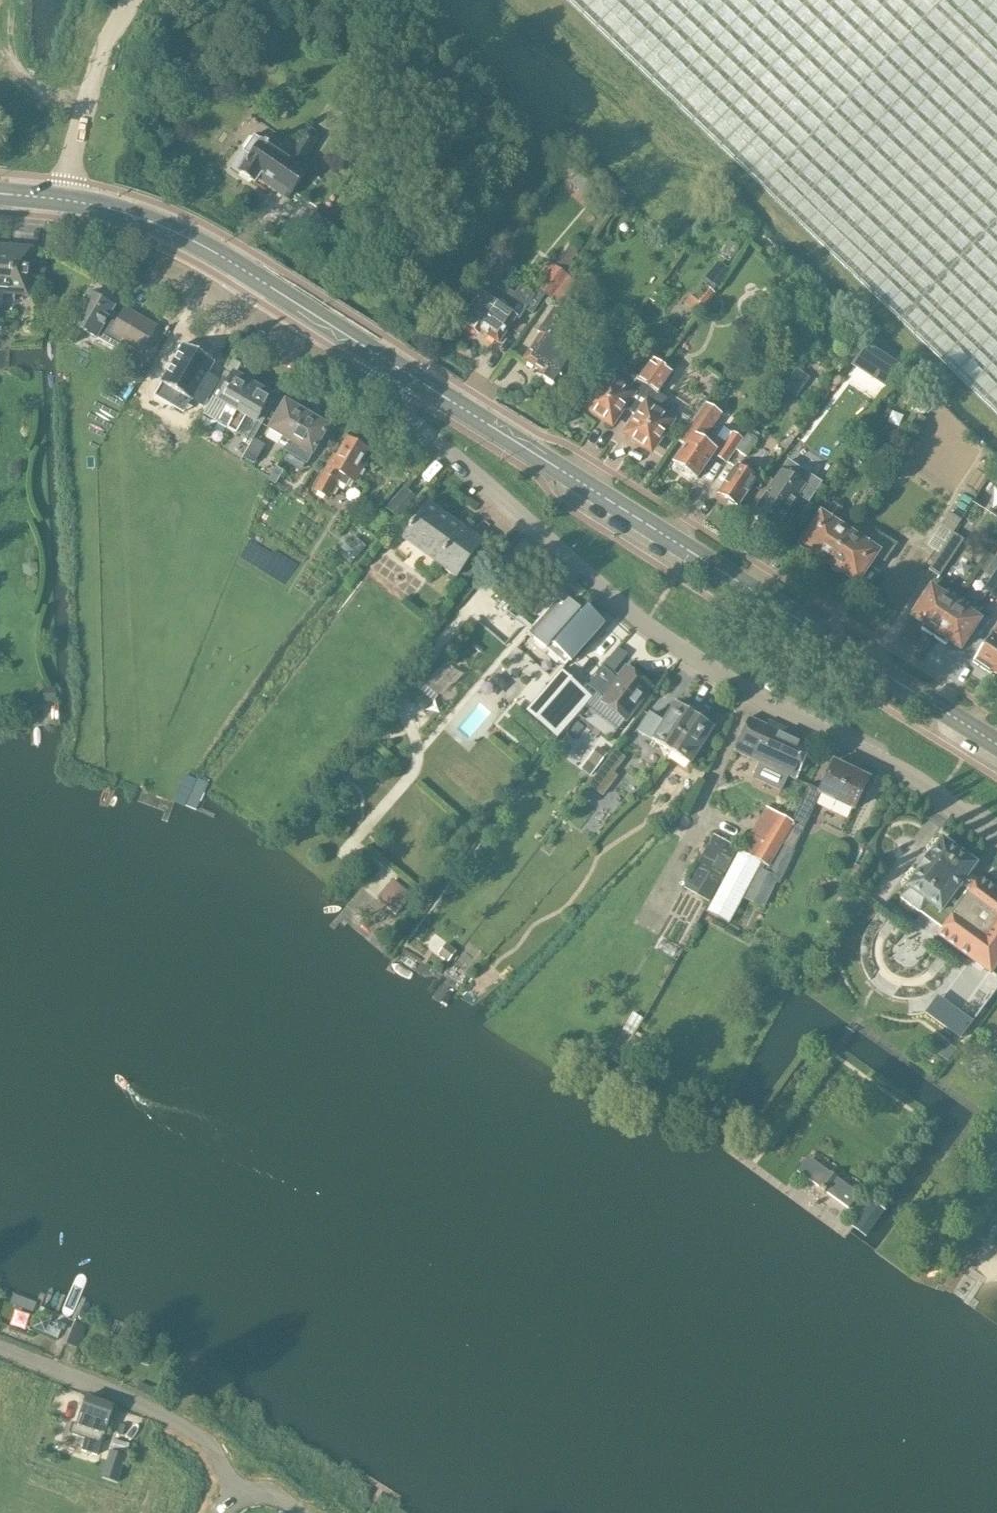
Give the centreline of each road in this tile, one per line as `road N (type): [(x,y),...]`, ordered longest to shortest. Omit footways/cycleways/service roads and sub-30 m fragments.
road 1 (residential): [(996,836),(647,625),(383,393),(384,360)]
road 2 (tertiary): [(996,744),(384,360)]
road 3 (tertiary): [(384,360),(201,245),(122,213),(62,201)]
road 4 (unclassified): [(240,1491),(195,1433),(0,1347)]
road 5 (unclassified): [(131,0),(99,61),(62,201)]

